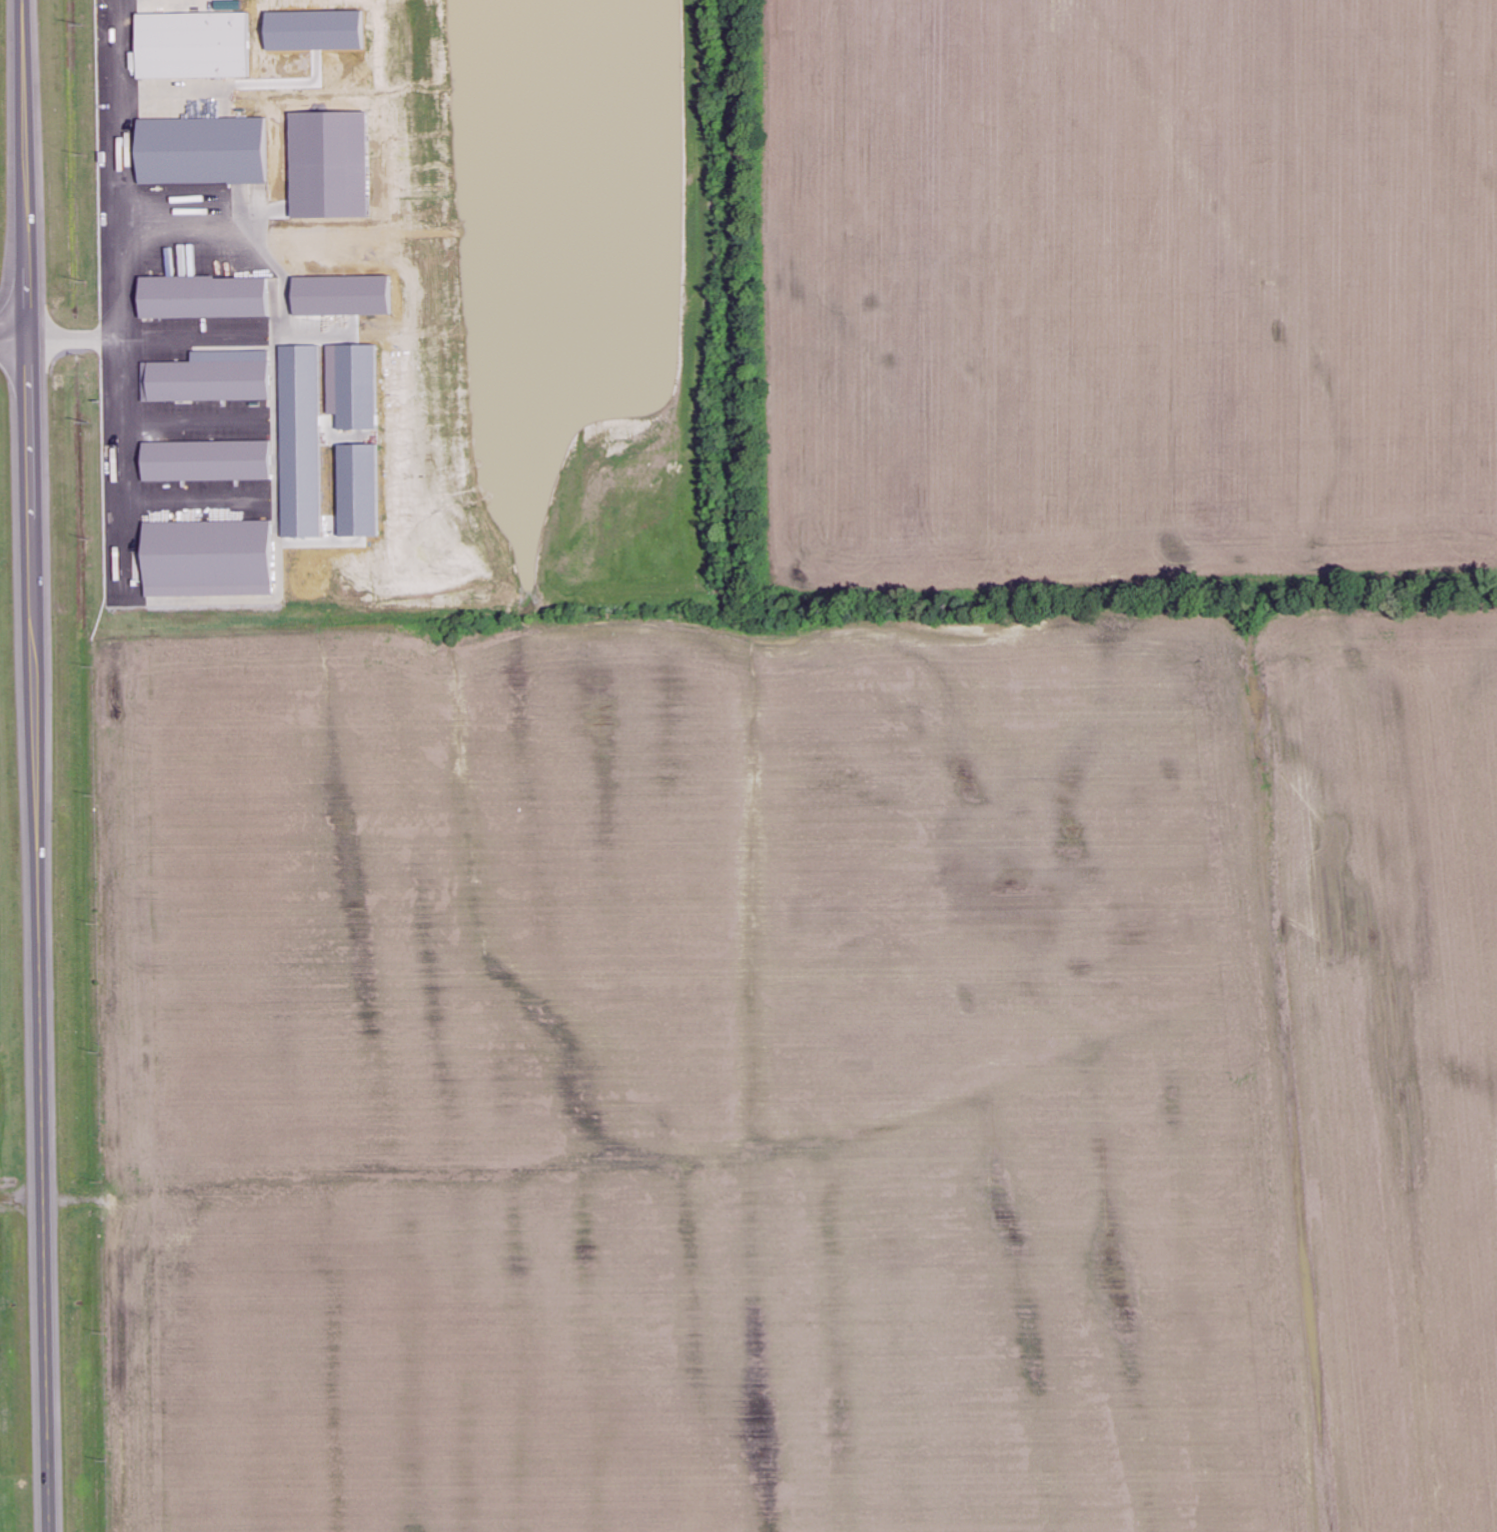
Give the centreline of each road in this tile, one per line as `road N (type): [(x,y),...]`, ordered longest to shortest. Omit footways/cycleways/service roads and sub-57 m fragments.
road 1 (trunk): [(51,1531),(24,0)]

